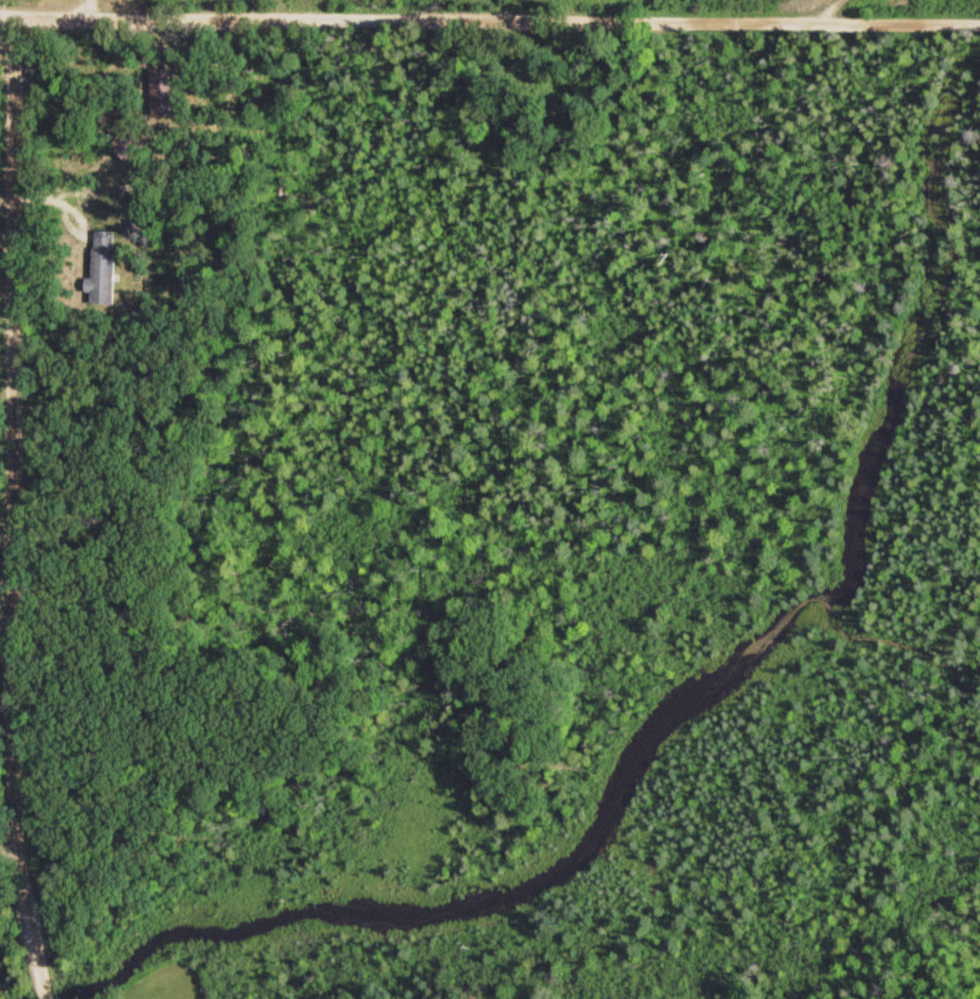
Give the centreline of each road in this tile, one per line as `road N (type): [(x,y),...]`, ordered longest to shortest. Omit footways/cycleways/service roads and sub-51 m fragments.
road 1 (residential): [(51,998),(31,899),(9,15)]
road 2 (residential): [(979,20),(0,15)]

